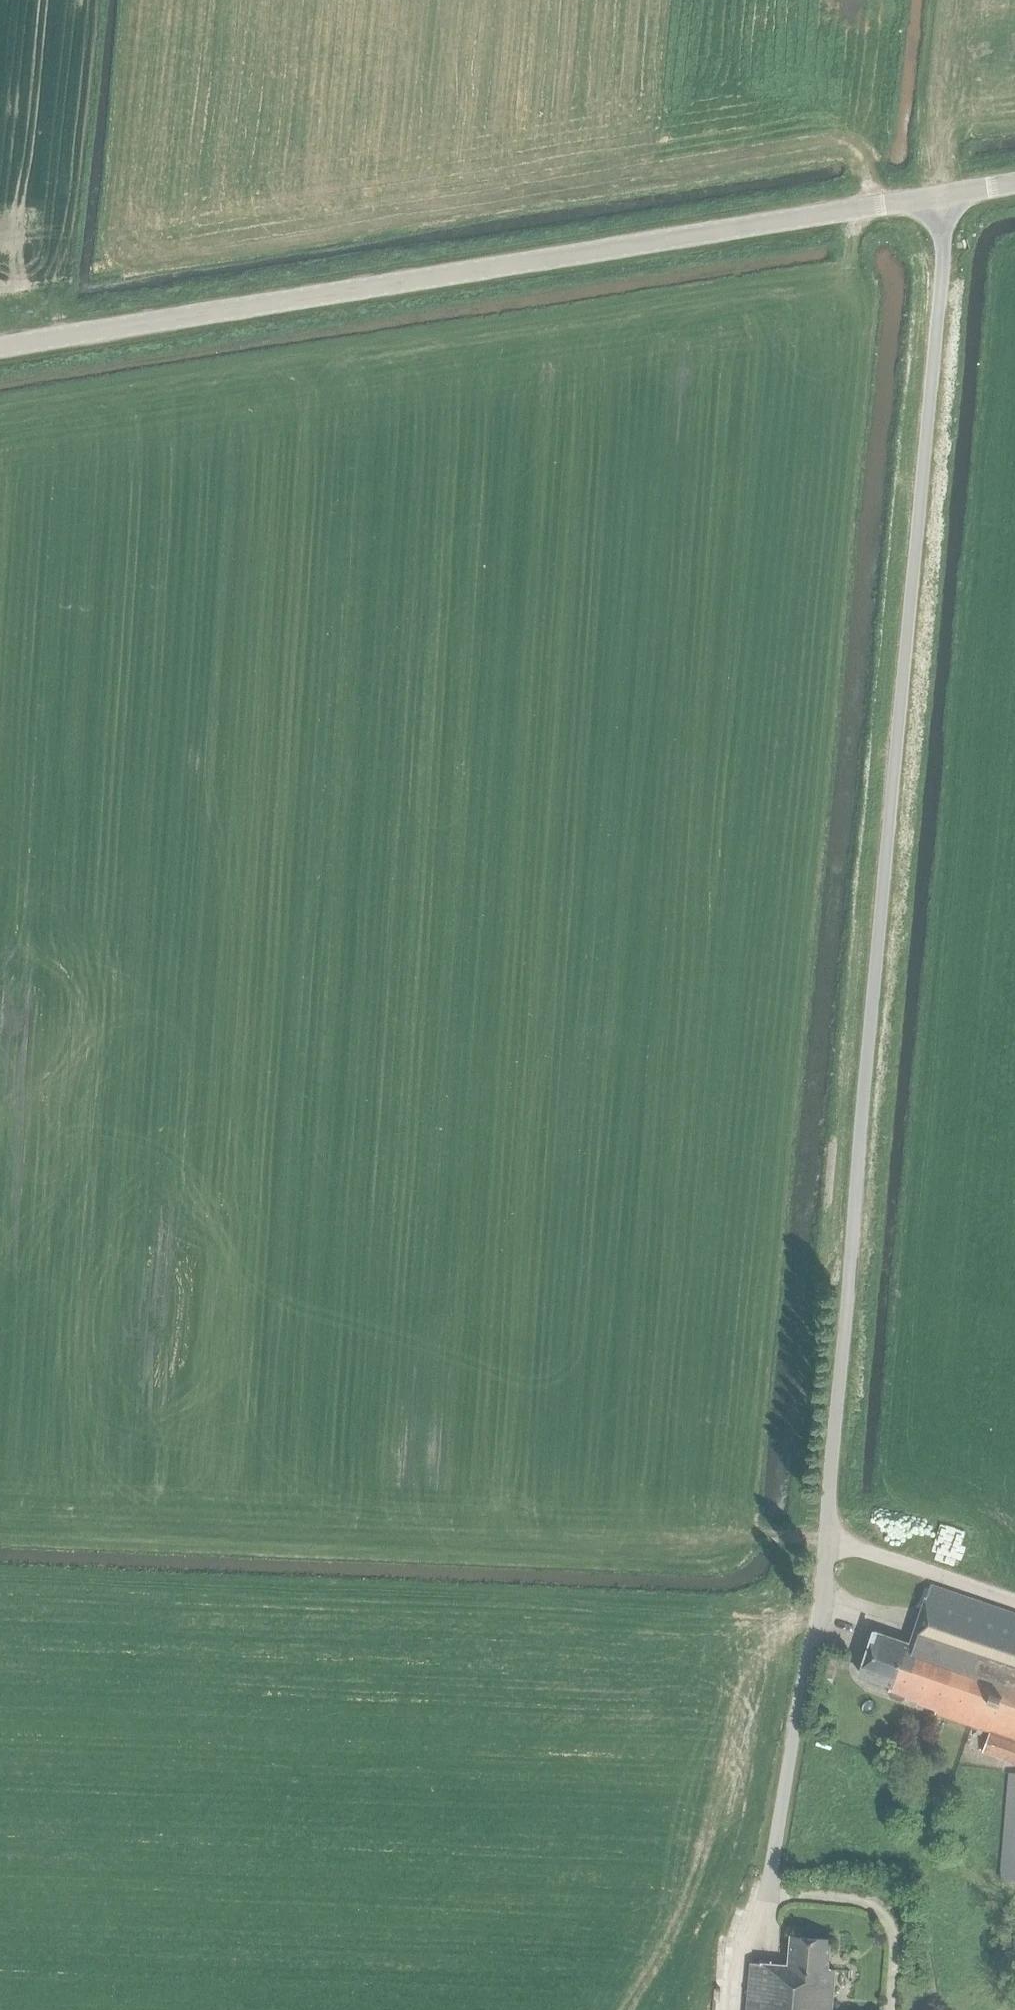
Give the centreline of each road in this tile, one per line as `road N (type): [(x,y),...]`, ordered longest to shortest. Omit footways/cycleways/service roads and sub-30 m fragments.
road 1 (tertiary): [(0,346),(1014,183)]
road 2 (track): [(946,194),(962,0)]

